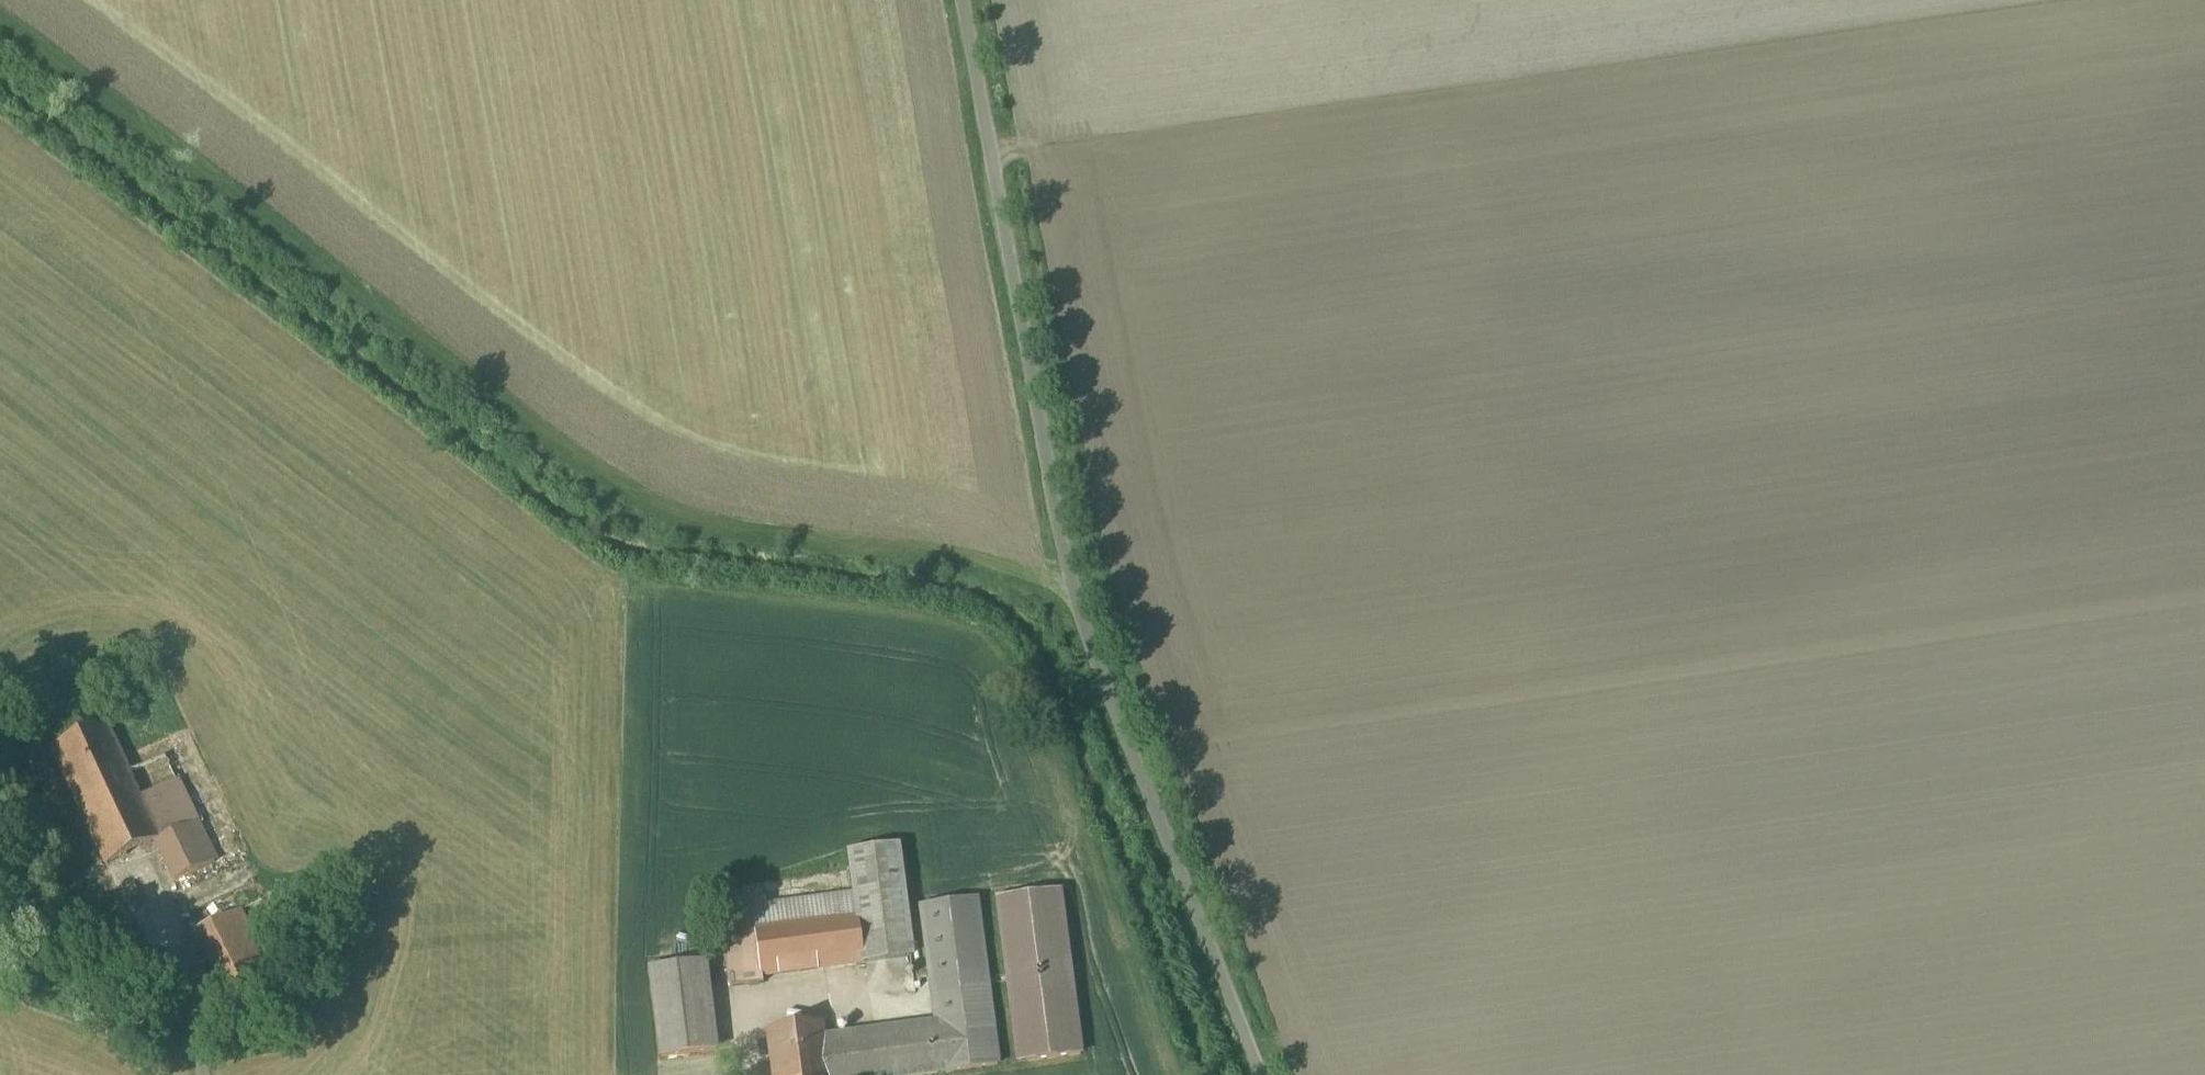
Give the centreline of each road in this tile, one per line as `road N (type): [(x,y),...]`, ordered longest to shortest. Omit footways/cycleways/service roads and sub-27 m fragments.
road 1 (unclassified): [(1259,1074),(1066,562),(962,0)]

